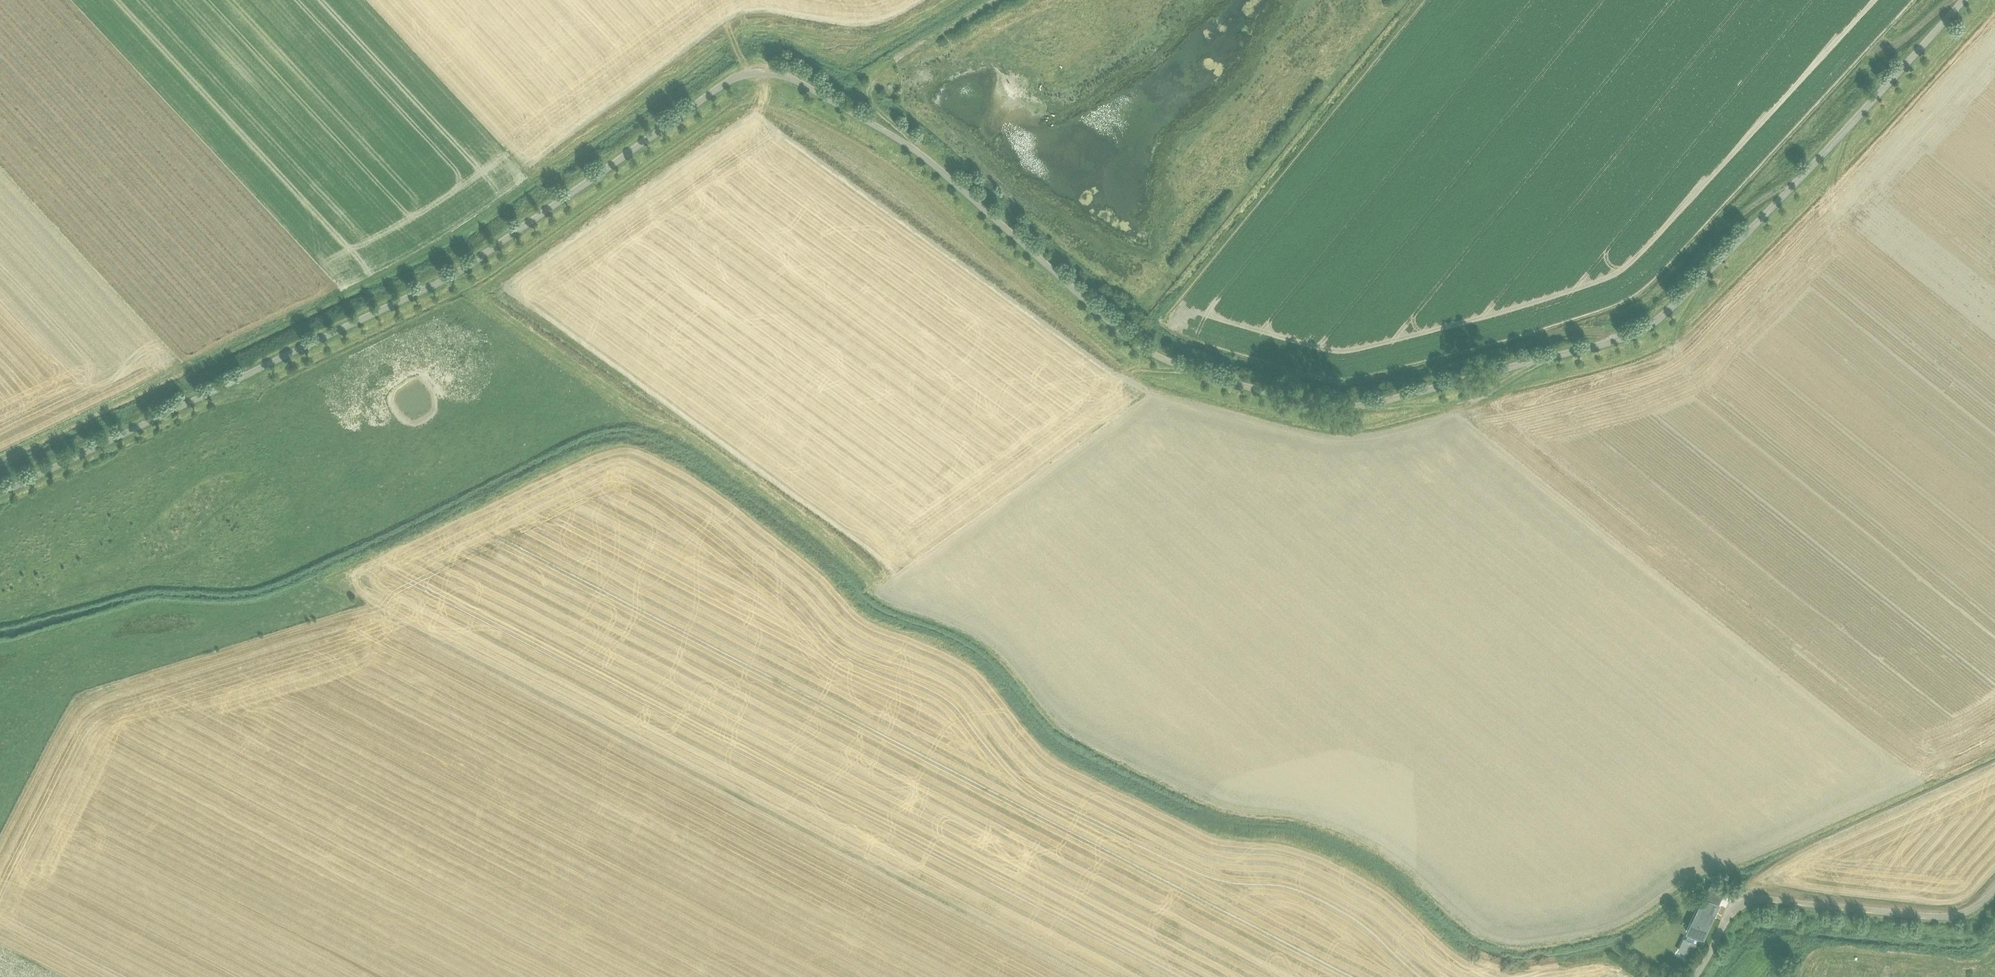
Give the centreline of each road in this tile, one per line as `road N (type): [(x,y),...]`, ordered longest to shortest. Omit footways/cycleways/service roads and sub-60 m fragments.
road 1 (track): [(0,494),(449,277),(718,86),(756,69),(798,80),(911,145),(1156,355),(1299,400),(1364,404),(1651,325),(1799,181),(1963,0)]
road 2 (unclassified): [(1994,889),(1951,919),(1744,905),(1725,920),(1693,976)]

